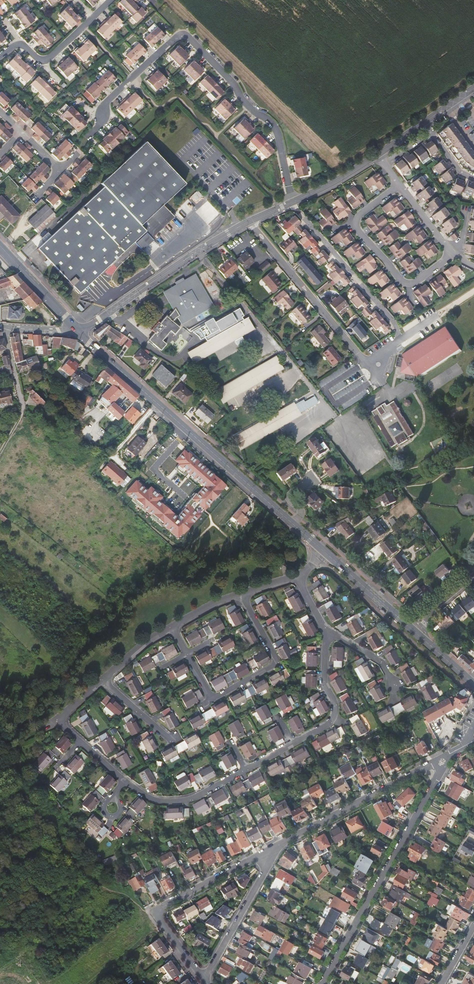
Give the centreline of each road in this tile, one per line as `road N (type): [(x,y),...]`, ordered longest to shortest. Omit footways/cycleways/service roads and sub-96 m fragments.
road 1 (residential): [(88,136),(102,121),(104,104),(175,37),(188,38),(277,132),(290,203)]
road 2 (secondary): [(77,329),(326,552)]
road 3 (residential): [(442,762),(323,983)]
road 4 (tertiary): [(77,329),(249,222)]
road 5 (residential): [(270,853),(442,762)]
road 6 (residential): [(453,253),(409,283),(361,234),(361,212),(399,185)]
road 7 (residential): [(249,222),(367,363)]
road 8 (residential): [(290,203),(393,322),(400,341)]
road 9 (residential): [(241,594),(273,666),(212,699)]
road 10 (residential): [(270,853),(204,981)]
road 11 (residential): [(325,629),(334,715),(293,742)]
road 12 (residential): [(245,769),(179,800),(154,798),(124,780)]
road 13 (residential): [(156,913),(270,853)]

